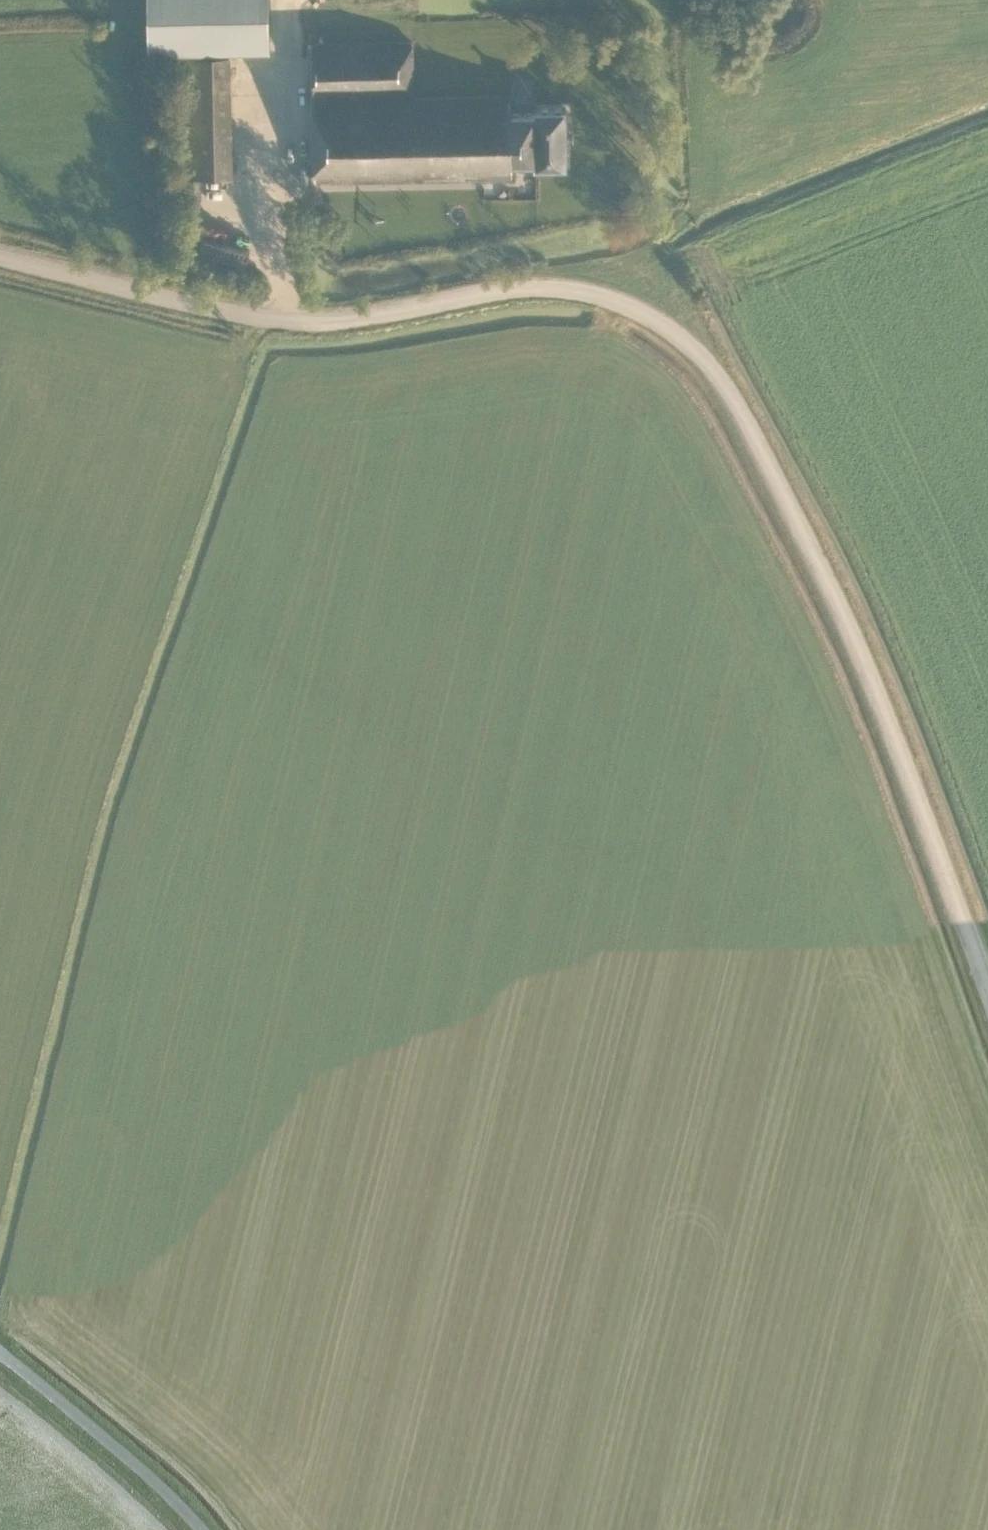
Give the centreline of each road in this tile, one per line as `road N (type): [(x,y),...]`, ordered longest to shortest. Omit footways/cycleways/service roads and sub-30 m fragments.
road 1 (tertiary): [(987,986),(895,722),(829,578),(743,410),(666,323),(611,297),(538,287),(336,321),(285,320),(0,251)]
road 2 (unclassified): [(0,1353),(202,1529)]

